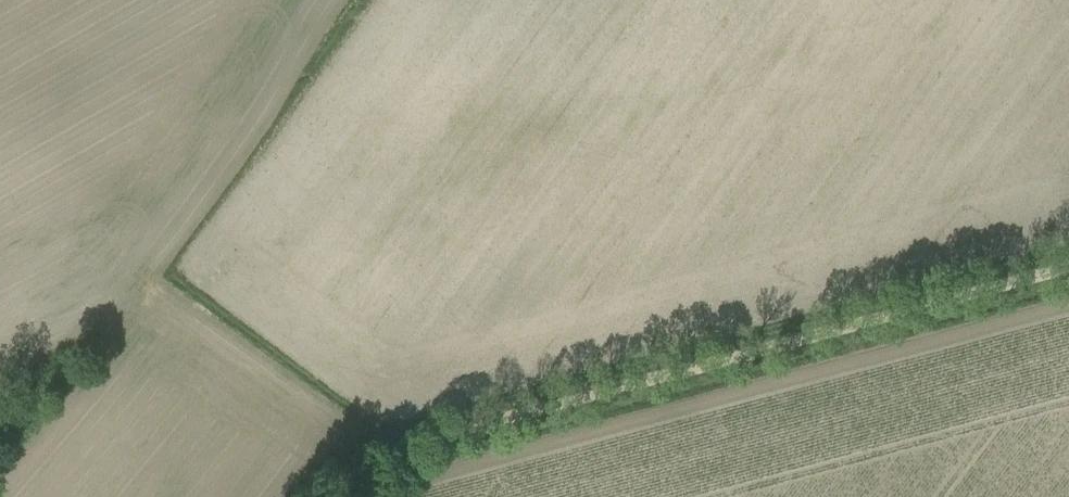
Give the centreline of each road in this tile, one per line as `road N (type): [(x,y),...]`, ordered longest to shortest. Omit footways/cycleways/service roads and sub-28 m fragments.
road 1 (track): [(319,496),(368,433),(1068,258)]

